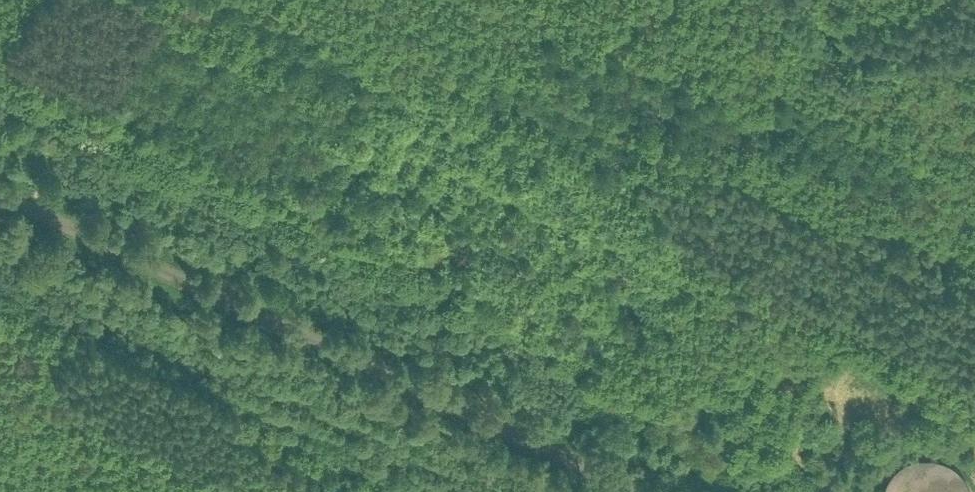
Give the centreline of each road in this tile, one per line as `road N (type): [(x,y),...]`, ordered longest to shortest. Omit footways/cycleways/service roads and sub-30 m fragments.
road 1 (unclassified): [(637,491),(0,196)]

